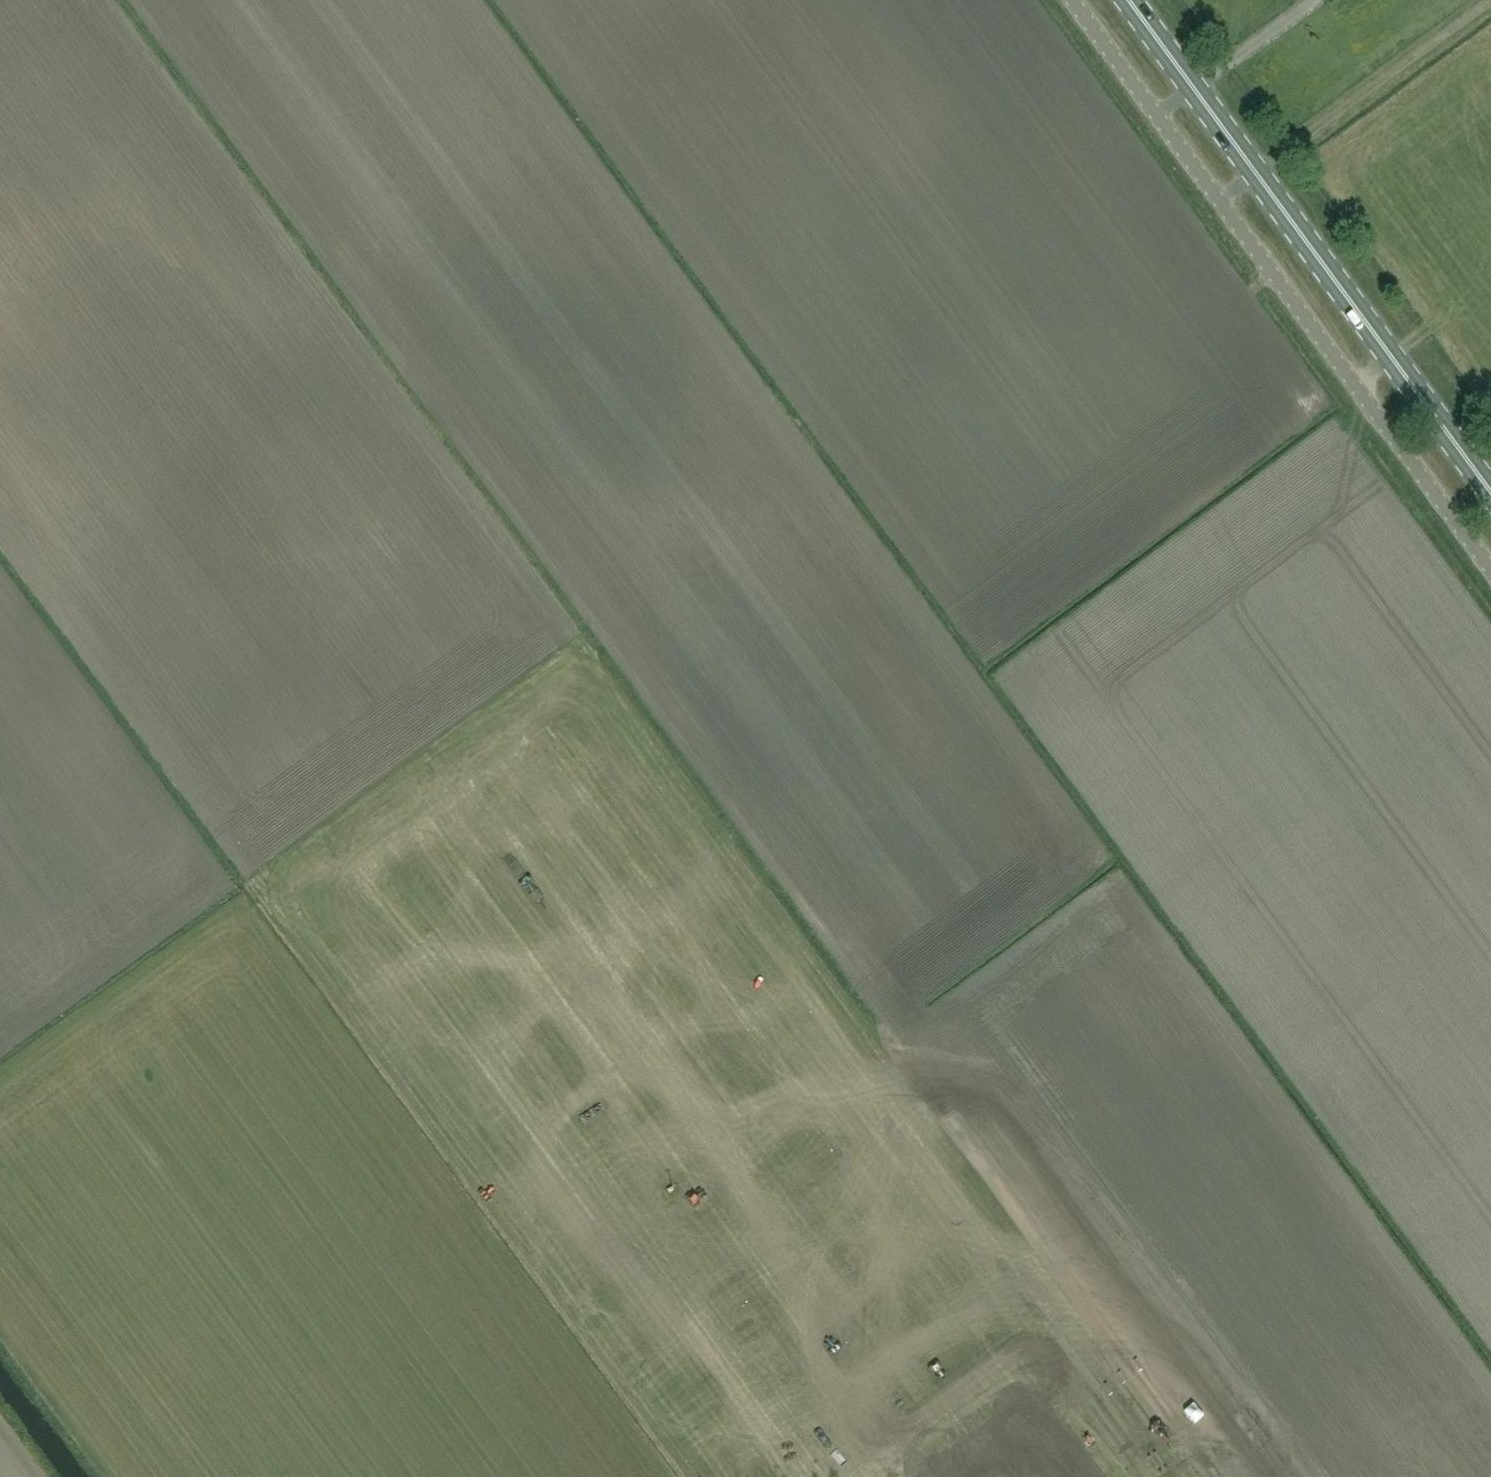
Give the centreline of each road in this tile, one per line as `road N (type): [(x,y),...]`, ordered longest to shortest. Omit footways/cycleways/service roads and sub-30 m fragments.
road 1 (unclassified): [(1490,568),(1075,0)]
road 2 (primary): [(1490,488),(1132,0)]

